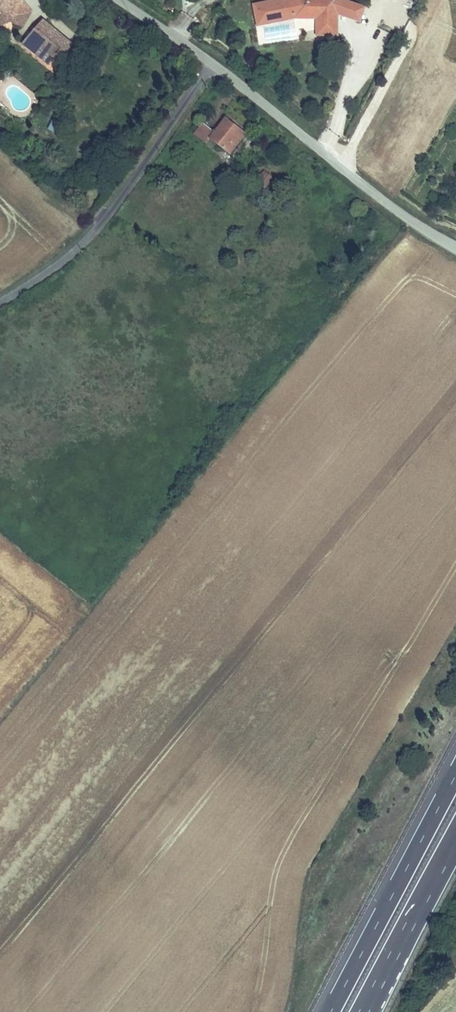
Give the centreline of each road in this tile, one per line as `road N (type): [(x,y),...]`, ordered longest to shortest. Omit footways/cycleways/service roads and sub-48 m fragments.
road 1 (unclassified): [(118,0),(455,249)]
road 2 (motorway): [(455,774),(331,1011)]
road 3 (motorway): [(364,1011),(455,840)]

